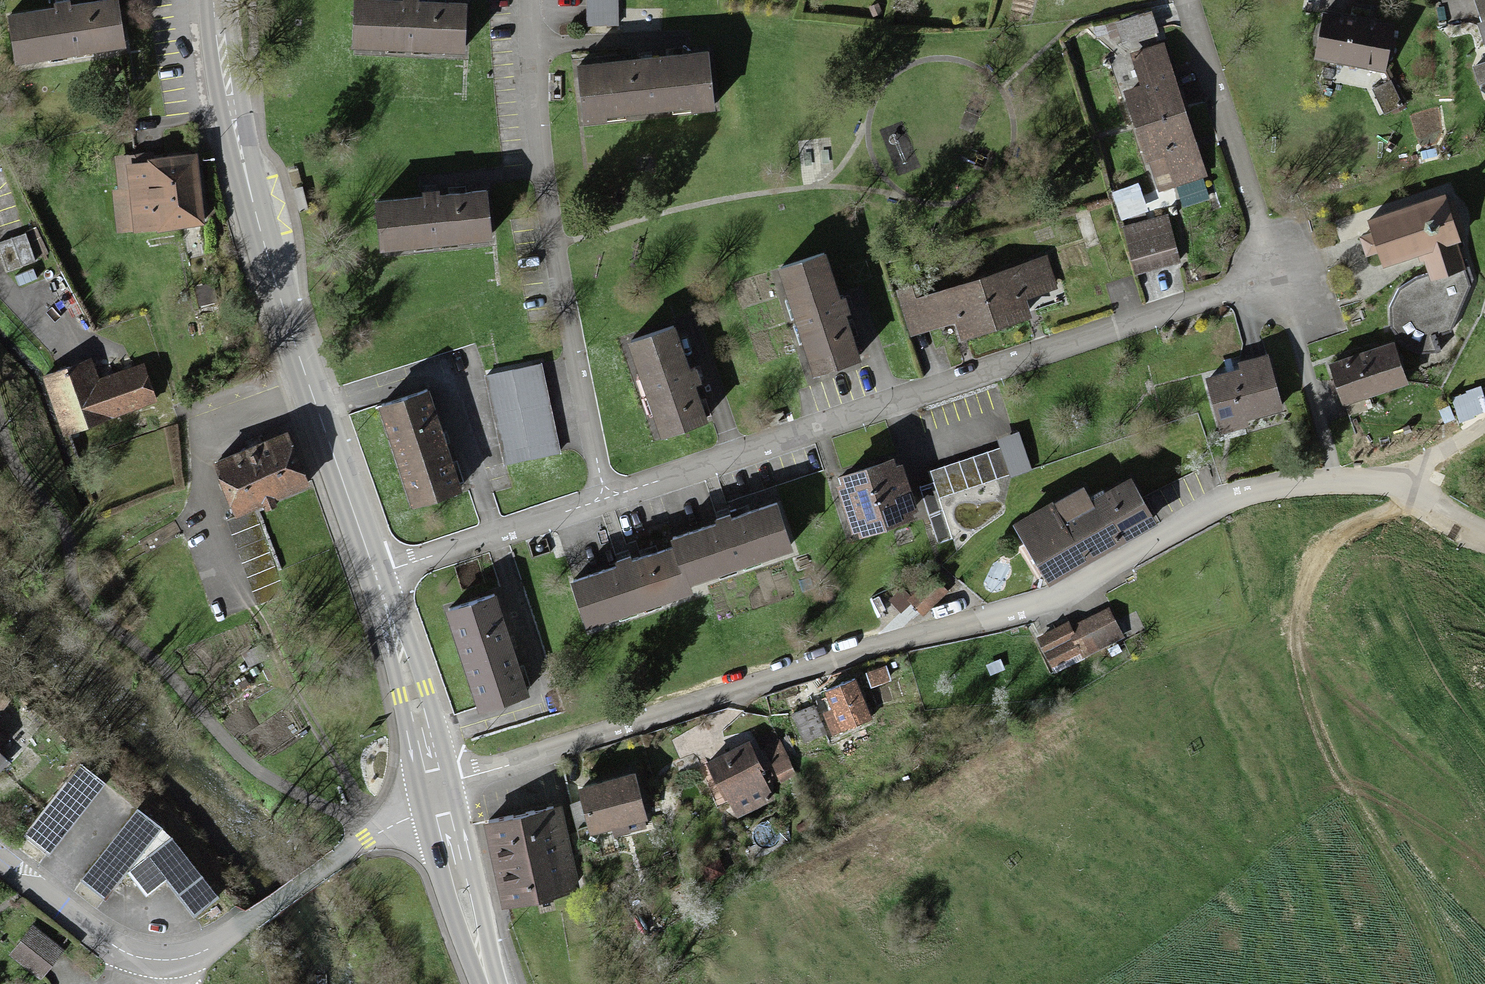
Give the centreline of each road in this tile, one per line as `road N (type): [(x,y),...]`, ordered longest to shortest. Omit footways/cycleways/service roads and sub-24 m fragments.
road 1 (residential): [(1365,485),(1236,499),(1072,597),(437,795)]
road 2 (residential): [(1270,275),(604,501)]
road 3 (primary): [(217,0),(232,114),(286,324),(376,577)]
road 4 (track): [(1445,983),(1435,941),(1347,805),(1315,732),(1295,620),(1302,581),(1330,540),(1387,515),(1407,477)]
road 5 (residential): [(604,501),(537,173),(529,0)]
road 6 (residential): [(179,951),(234,928),(437,795)]
road 7 (residential): [(1270,275),(1184,0)]
road 8 (track): [(374,830),(303,722),(247,602)]
road 9 (residential): [(604,501),(376,577)]
road 10 (residential): [(1270,275),(1365,485)]
road 11 (primary): [(376,577),(437,795)]
road 12 (residential): [(0,858),(123,950),(179,951)]
road 13 (primary): [(437,795),(488,983)]
road 14 (residential): [(1484,516),(1407,477),(1365,485)]

